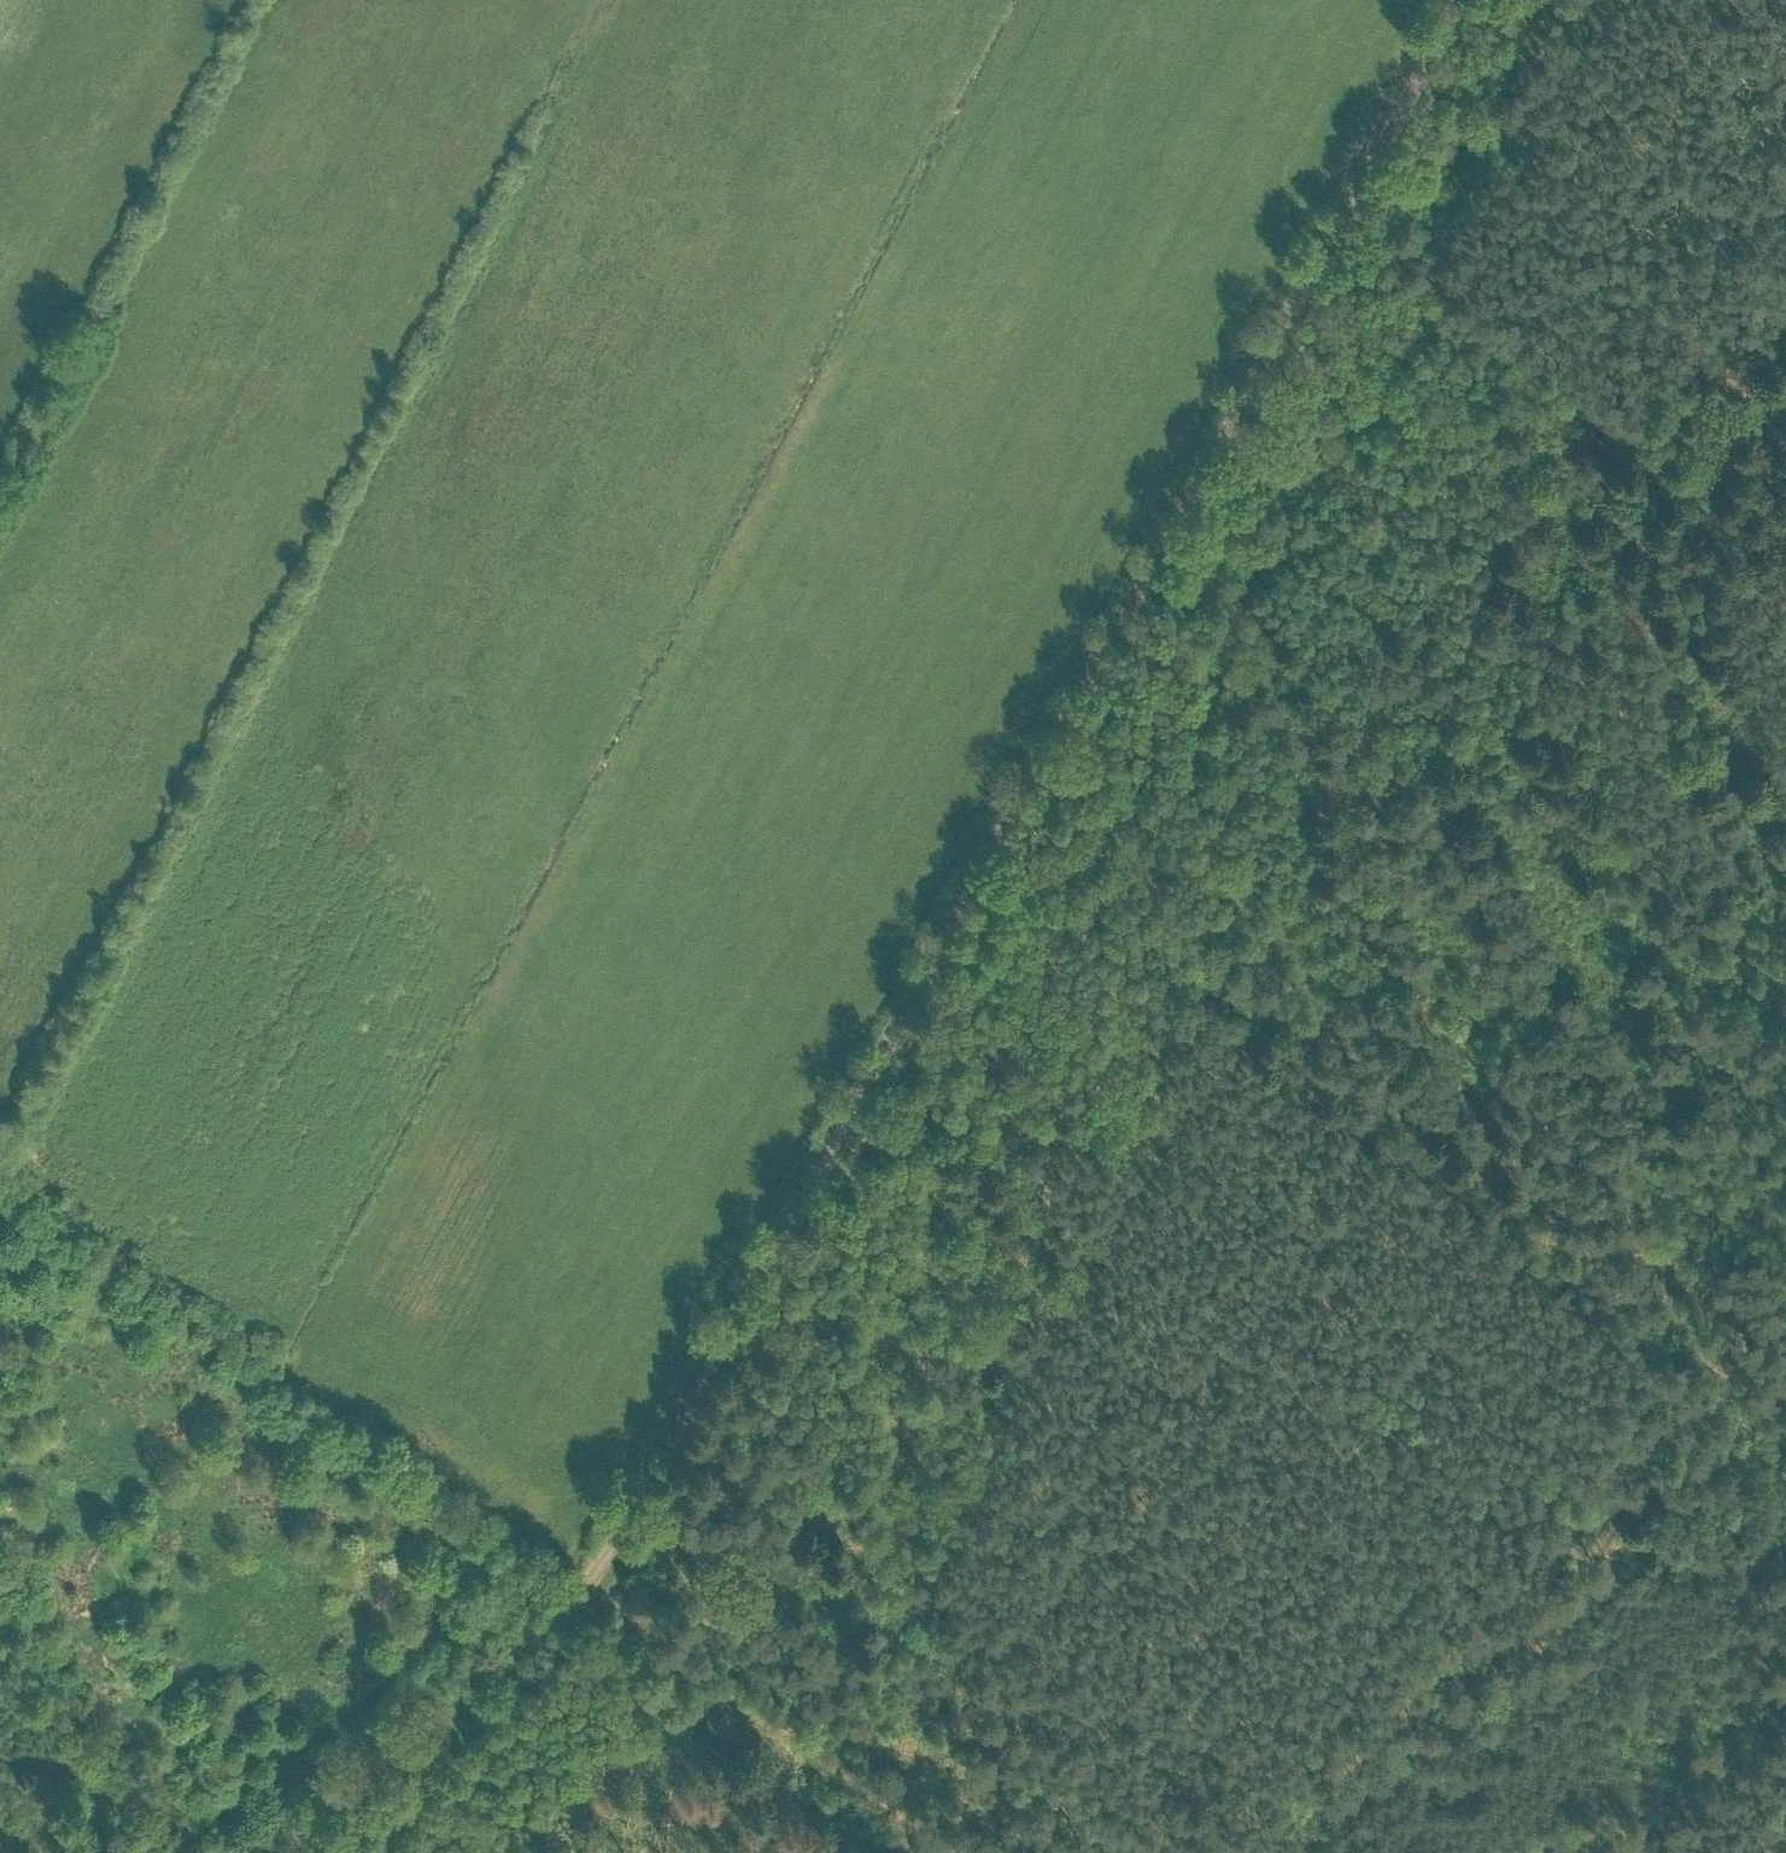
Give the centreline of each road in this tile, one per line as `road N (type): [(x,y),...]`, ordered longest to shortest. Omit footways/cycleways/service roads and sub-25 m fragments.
road 1 (track): [(1459,0),(595,1569),(275,1852)]
road 2 (track): [(607,1595),(965,1852)]

